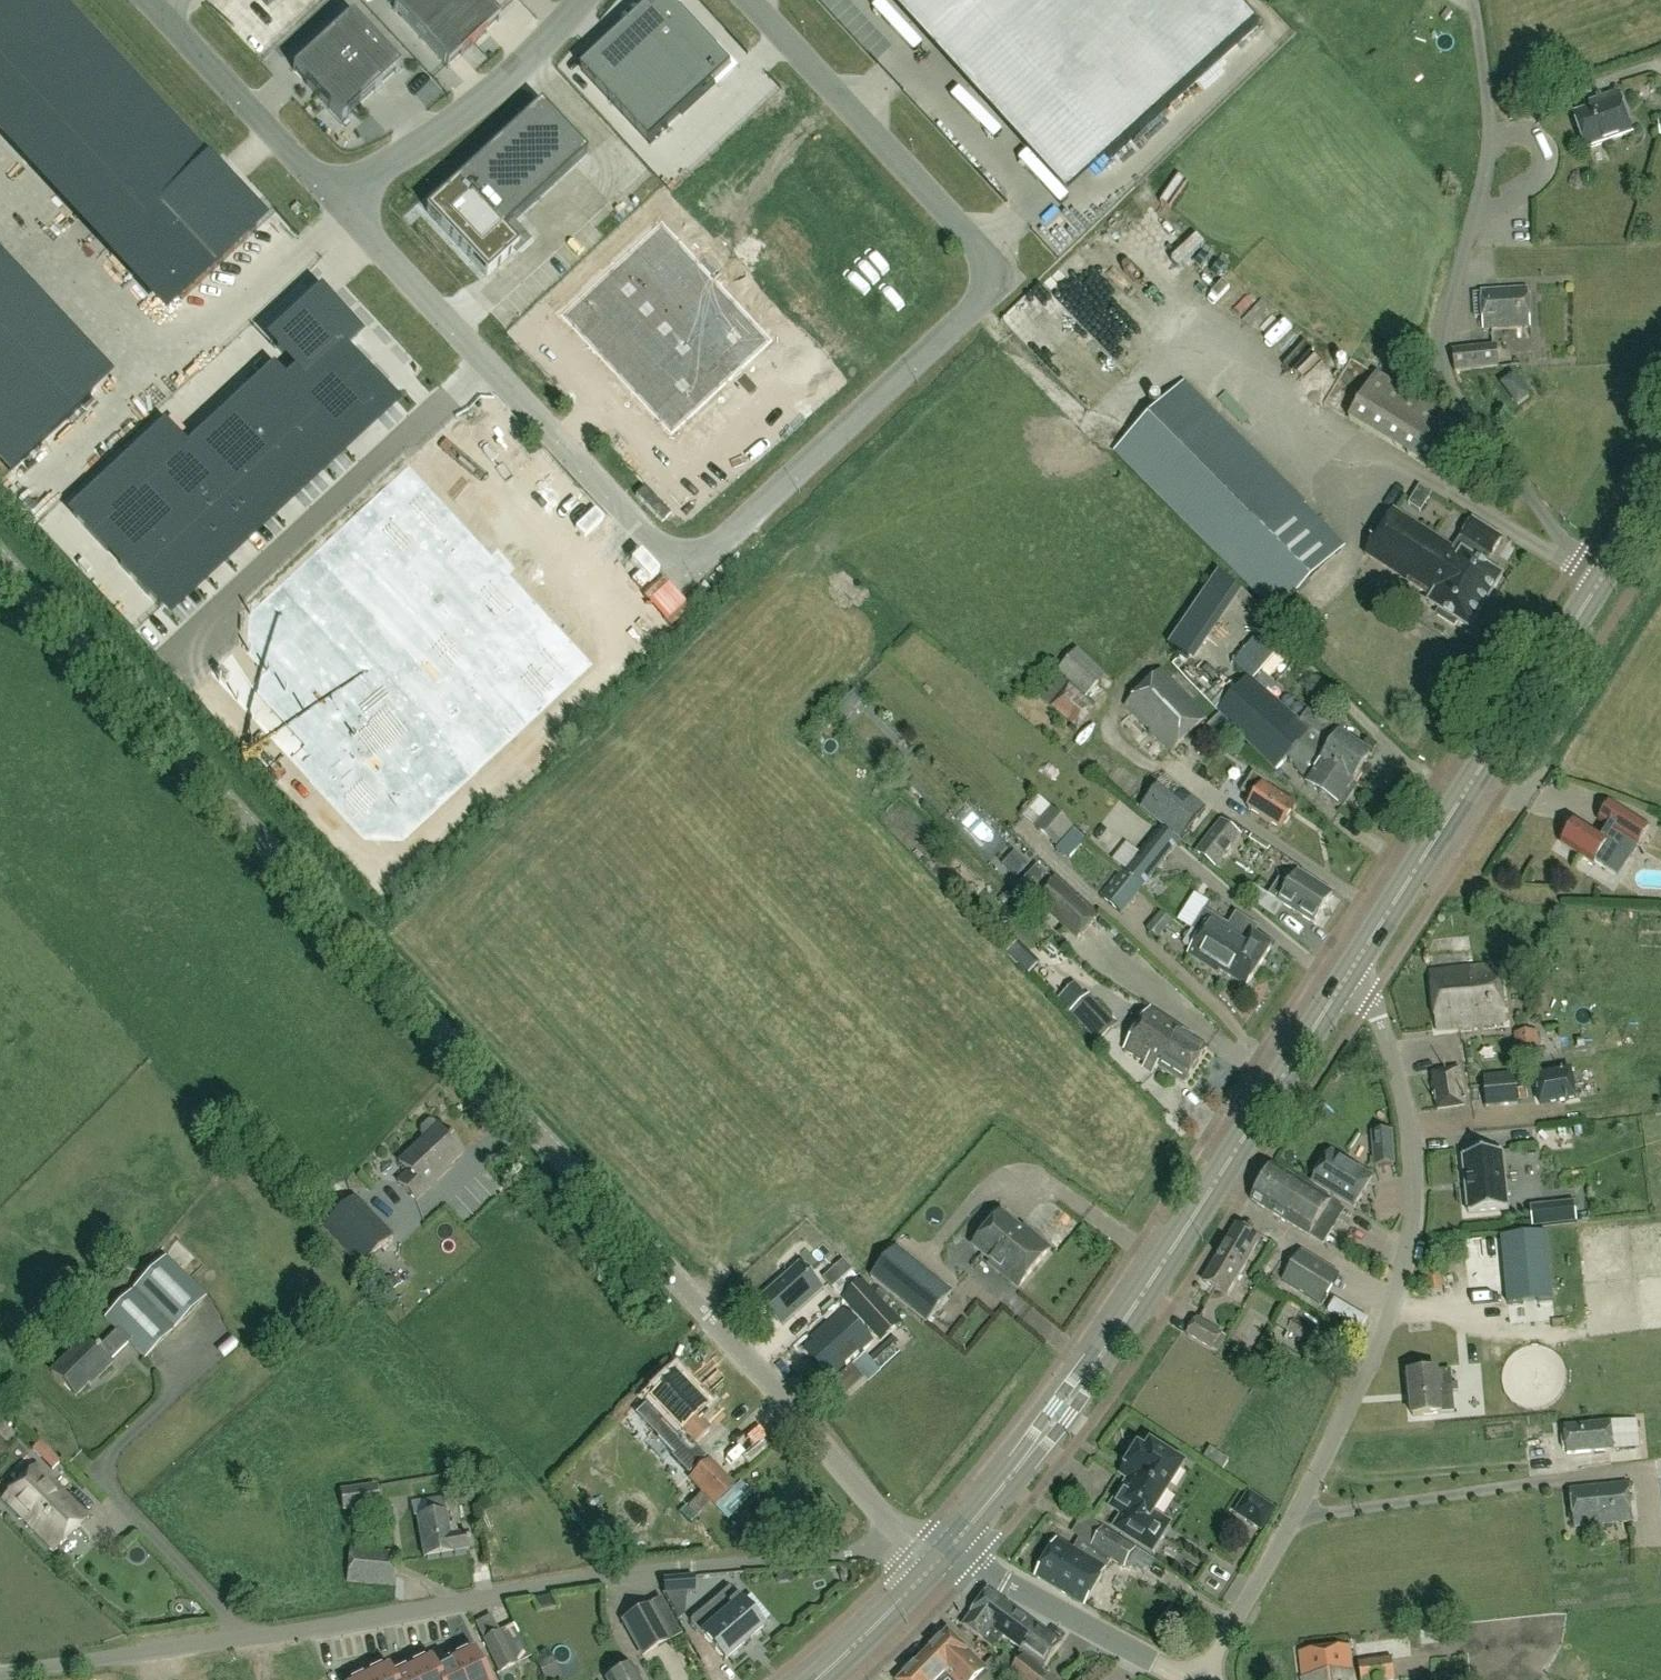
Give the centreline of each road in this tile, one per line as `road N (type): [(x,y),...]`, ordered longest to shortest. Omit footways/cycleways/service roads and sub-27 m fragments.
road 1 (unclassified): [(898,1530),(0,552)]
road 2 (unclassified): [(751,0),(1004,276),(682,564),(335,196)]
road 3 (unclassified): [(0,1672),(594,1578),(866,1551),(898,1530)]
road 4 (residential): [(1201,1679),(1389,1323),(1415,1236),(1411,1157),(1383,1031),(1349,969)]
road 5 (tertiary): [(947,1552),(1061,1410),(1349,969)]
road 6 (tertiary): [(1349,969),(1604,576)]
road 7 (unclassified): [(1604,576),(1577,559),(1449,387),(1443,327),(1475,213)]
road 8 (unclassified): [(586,0),(490,97),(335,196)]
road 9 (unclassified): [(1187,1679),(947,1552)]
road 10 (unclassified): [(335,196),(152,0)]
road 11 (unclassified): [(1475,213),(1490,136),(1517,131),(1537,139),(1547,157),(1543,176),(1479,213)]
road 12 (tertiary): [(817,1679),(947,1552)]

